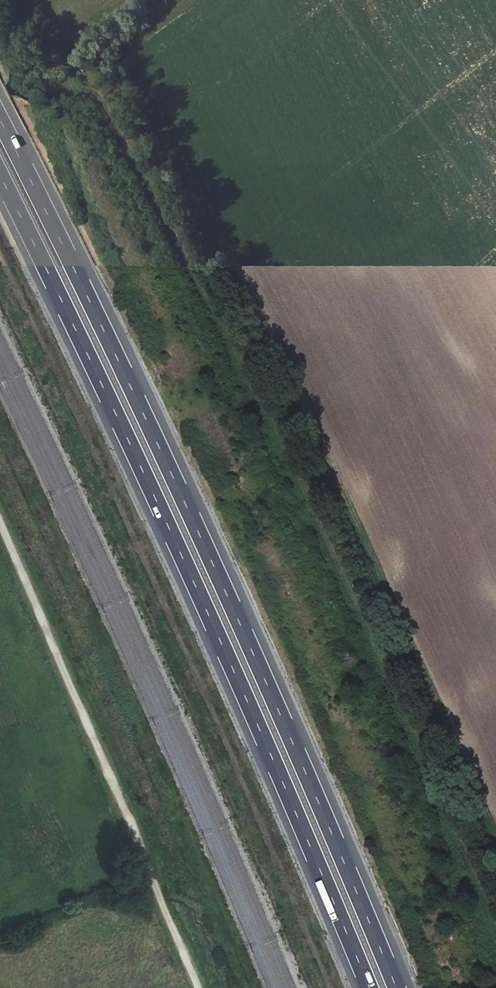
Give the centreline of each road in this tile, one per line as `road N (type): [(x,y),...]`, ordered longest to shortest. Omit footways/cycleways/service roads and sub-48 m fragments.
road 1 (track): [(173,0),(120,35),(119,62),(186,207),(305,415),(495,846)]
road 2 (motorway): [(397,987),(245,635),(0,119)]
road 3 (motorway): [(0,177),(149,487),(368,987)]
road 4 (track): [(0,525),(197,987)]

